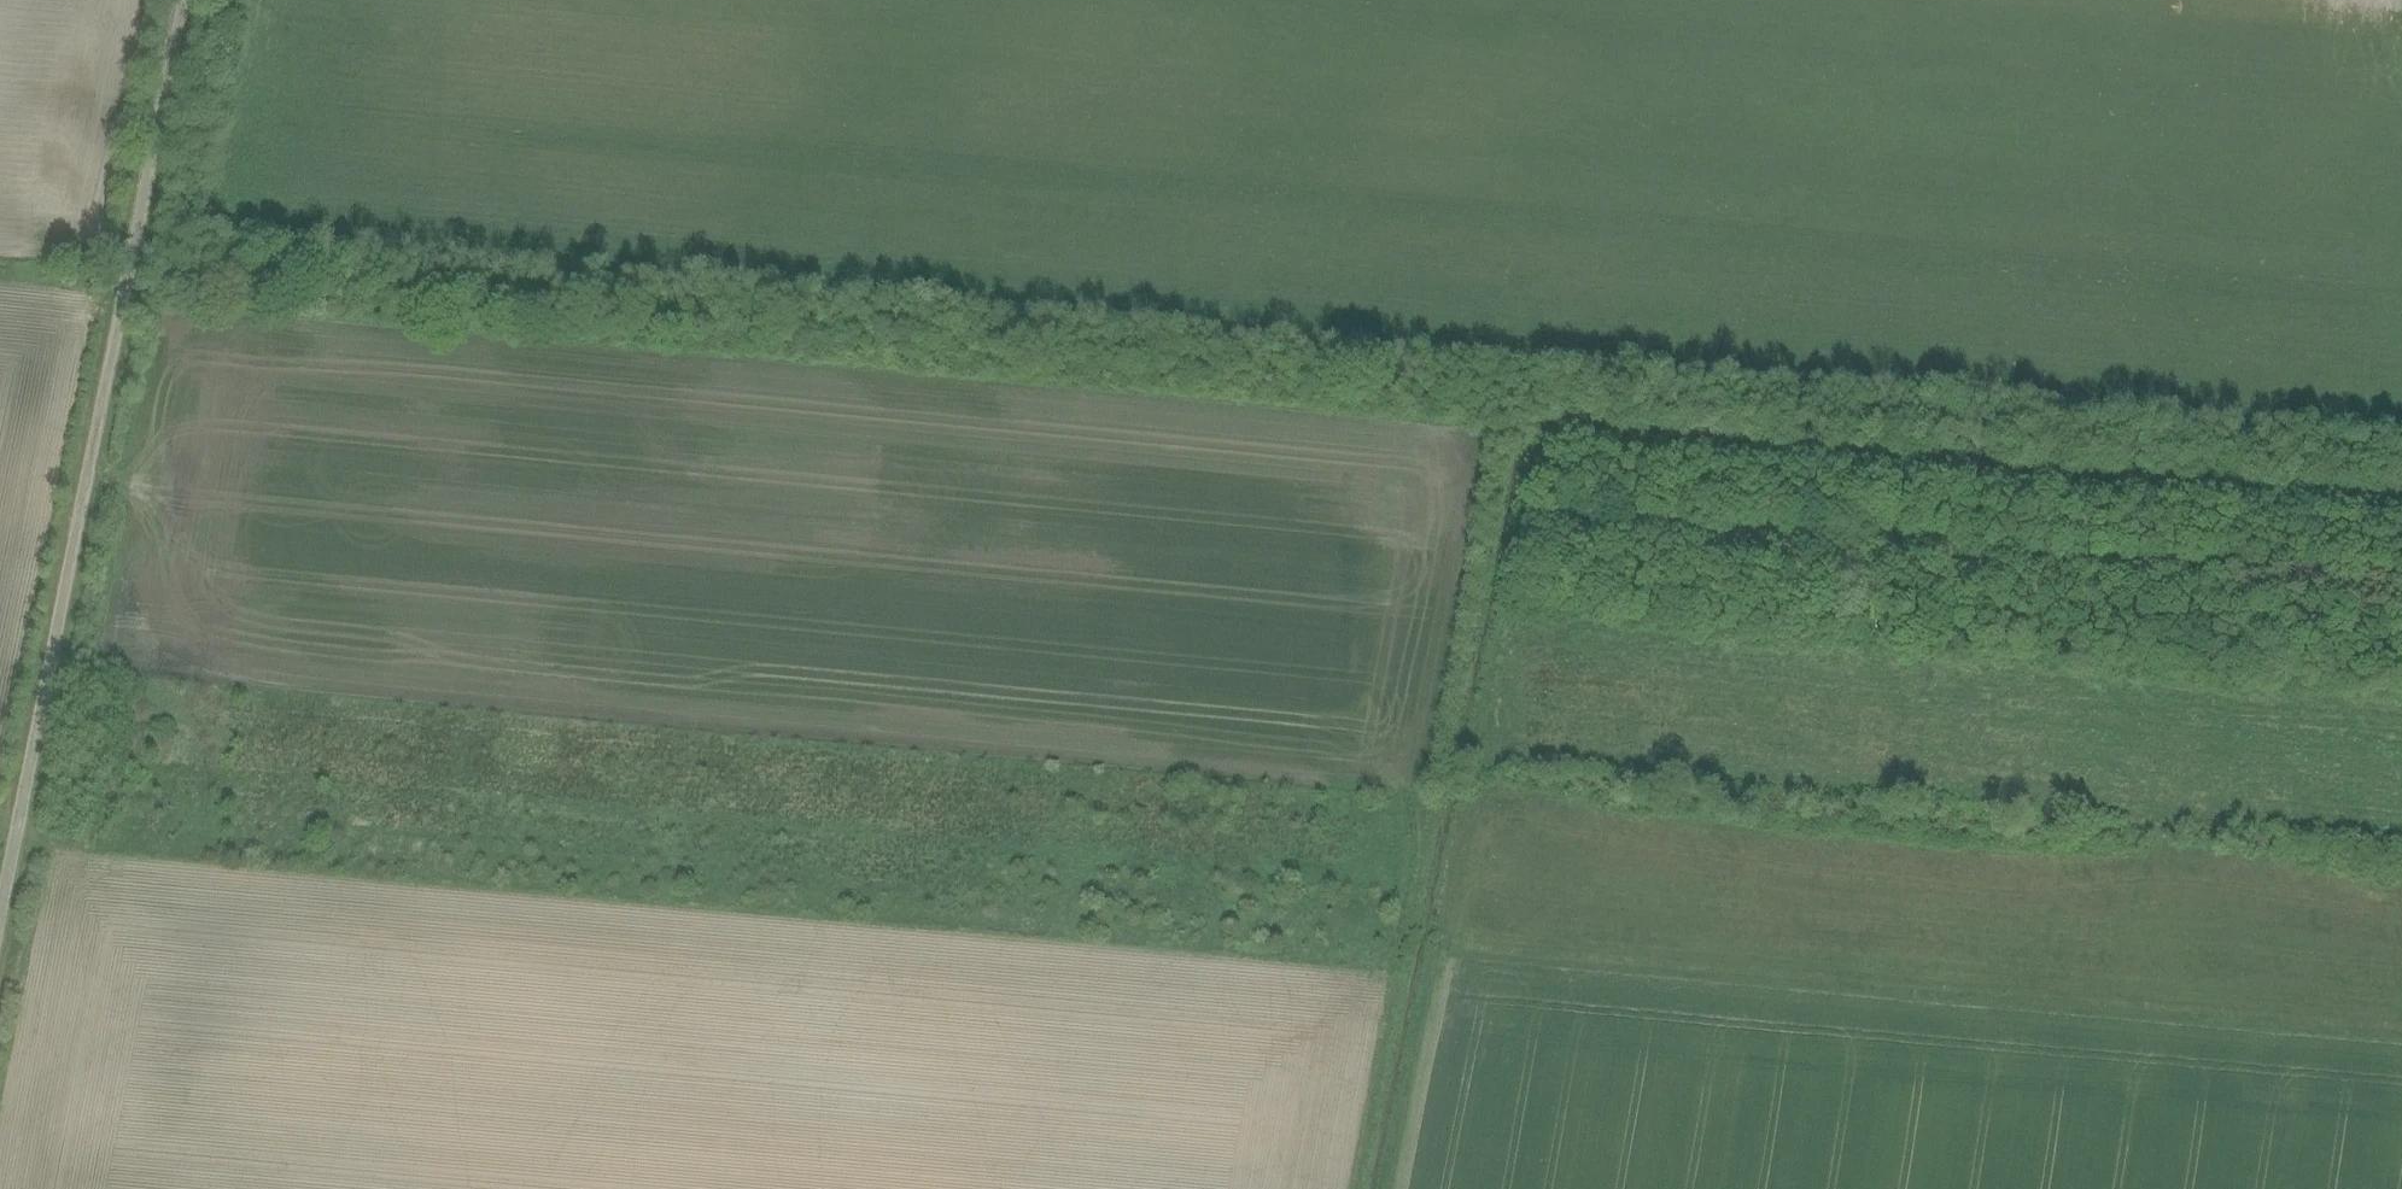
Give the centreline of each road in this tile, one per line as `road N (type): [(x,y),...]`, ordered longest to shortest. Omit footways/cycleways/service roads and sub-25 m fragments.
road 1 (unclassified): [(0,893),(182,0)]
road 2 (track): [(0,265),(126,276)]

